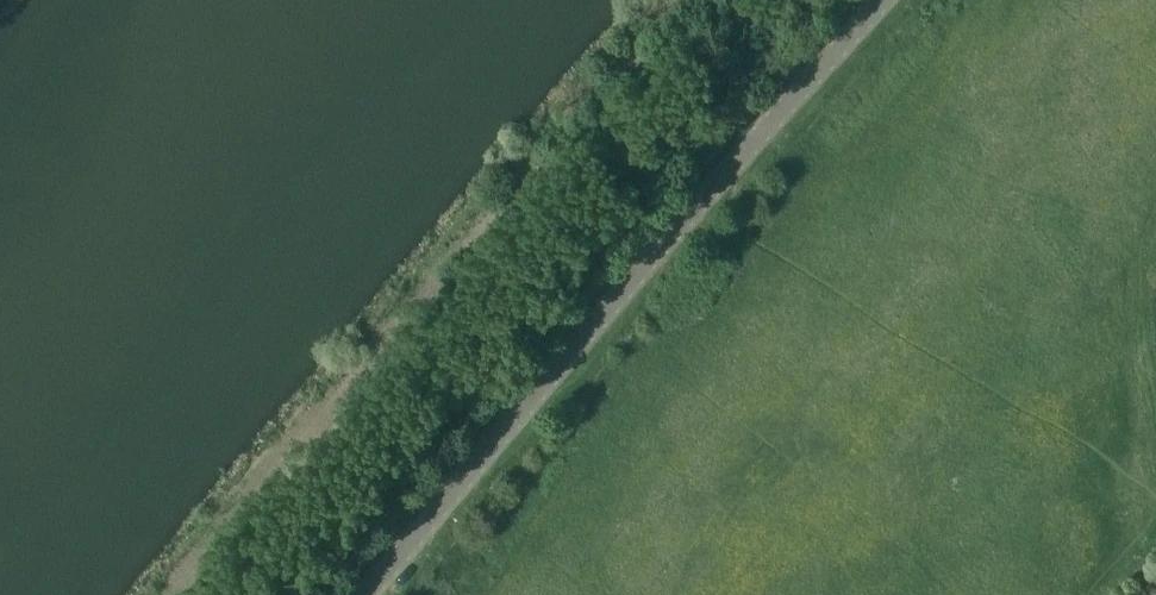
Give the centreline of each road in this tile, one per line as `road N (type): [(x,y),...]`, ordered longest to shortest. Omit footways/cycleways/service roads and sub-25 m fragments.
road 1 (unclassified): [(369,594),(712,189),(883,0)]

